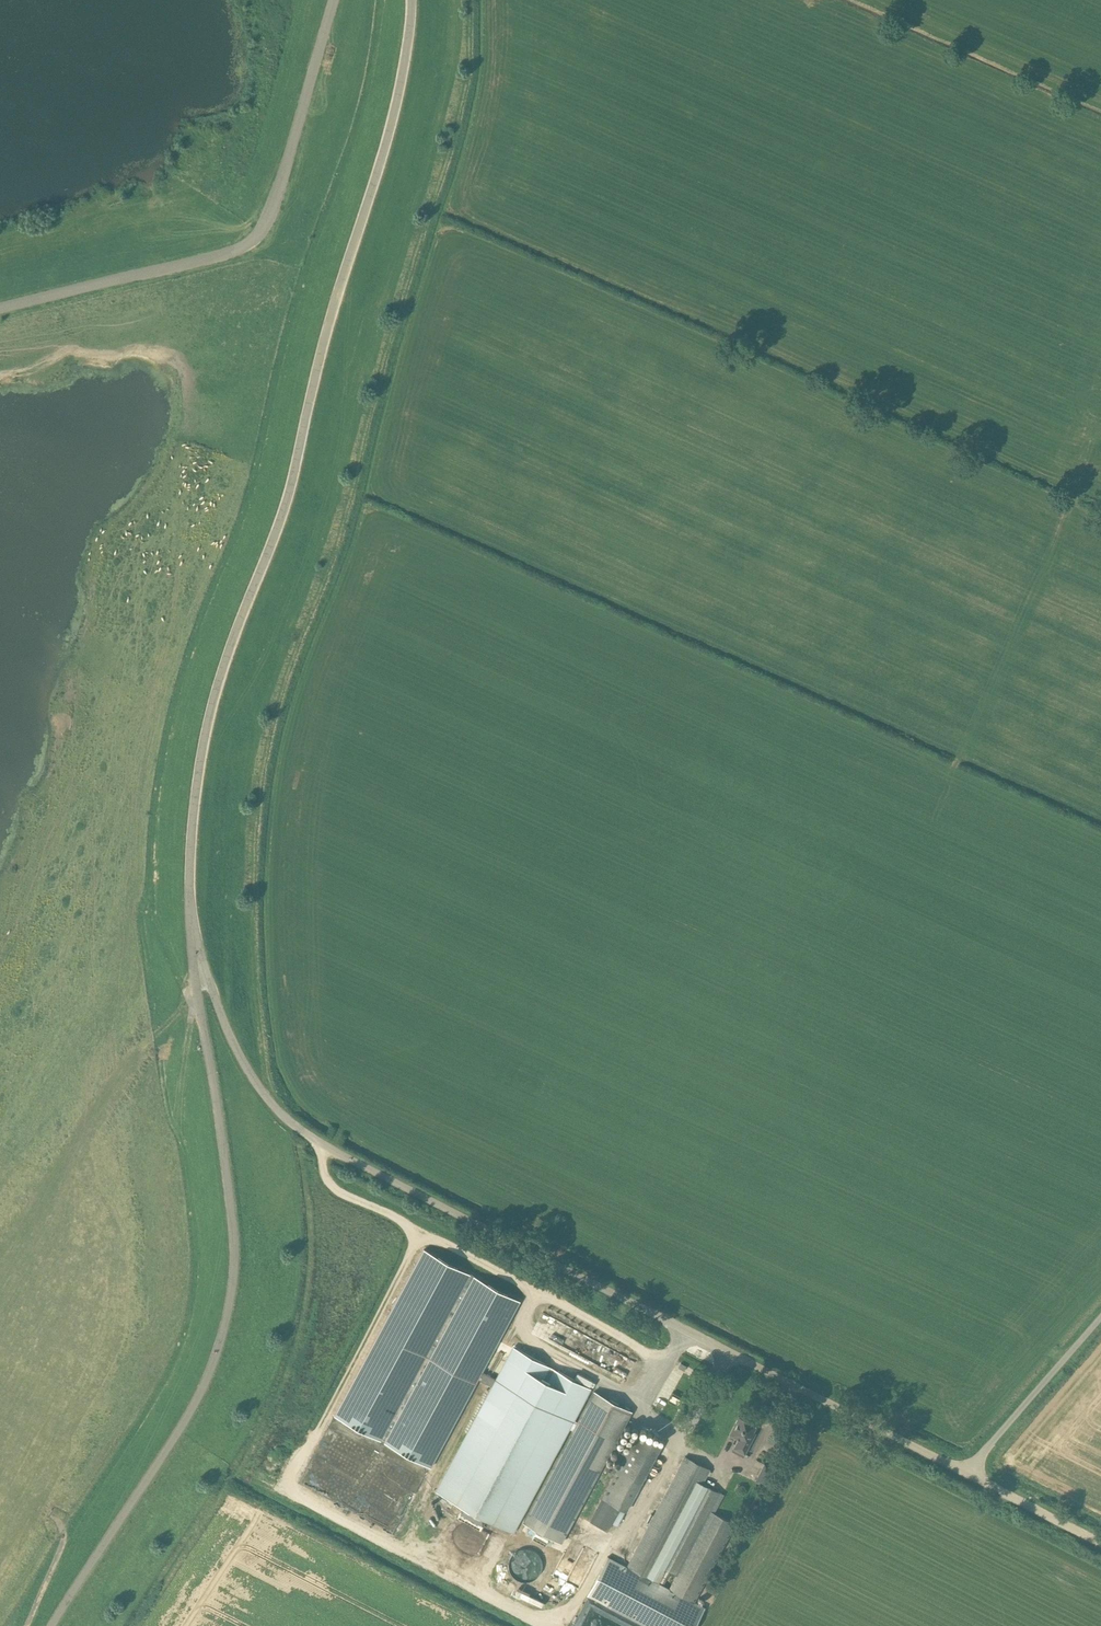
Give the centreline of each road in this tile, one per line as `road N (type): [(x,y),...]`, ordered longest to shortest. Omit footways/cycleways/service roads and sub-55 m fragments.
road 1 (unclassified): [(199,966),(190,864),(205,737),(289,492),(327,329),(393,118),(412,0)]
road 2 (unclassified): [(959,1471),(302,1131),(242,1061),(199,966)]
road 3 (unclassified): [(52,1625),(196,1405),(220,1343),(233,1276),(231,1209),(199,966)]
road 4 (unclassified): [(0,309),(208,259),(256,237),(335,0)]
road 5 (unclassified): [(959,1471),(1100,1308)]
road 6 (unclassified): [(1100,1551),(959,1471)]

